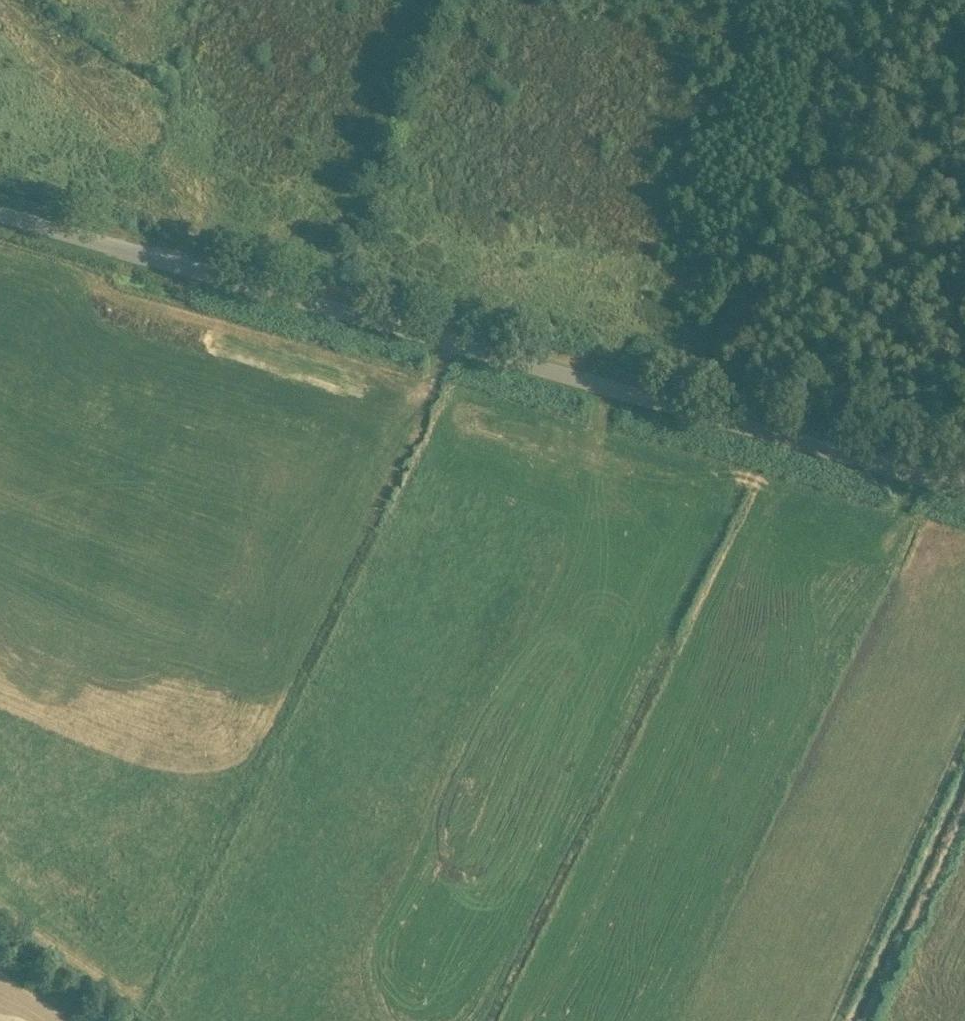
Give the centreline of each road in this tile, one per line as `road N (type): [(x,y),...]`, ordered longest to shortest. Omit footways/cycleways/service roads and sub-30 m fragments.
road 1 (unclassified): [(964,497),(0,216)]

